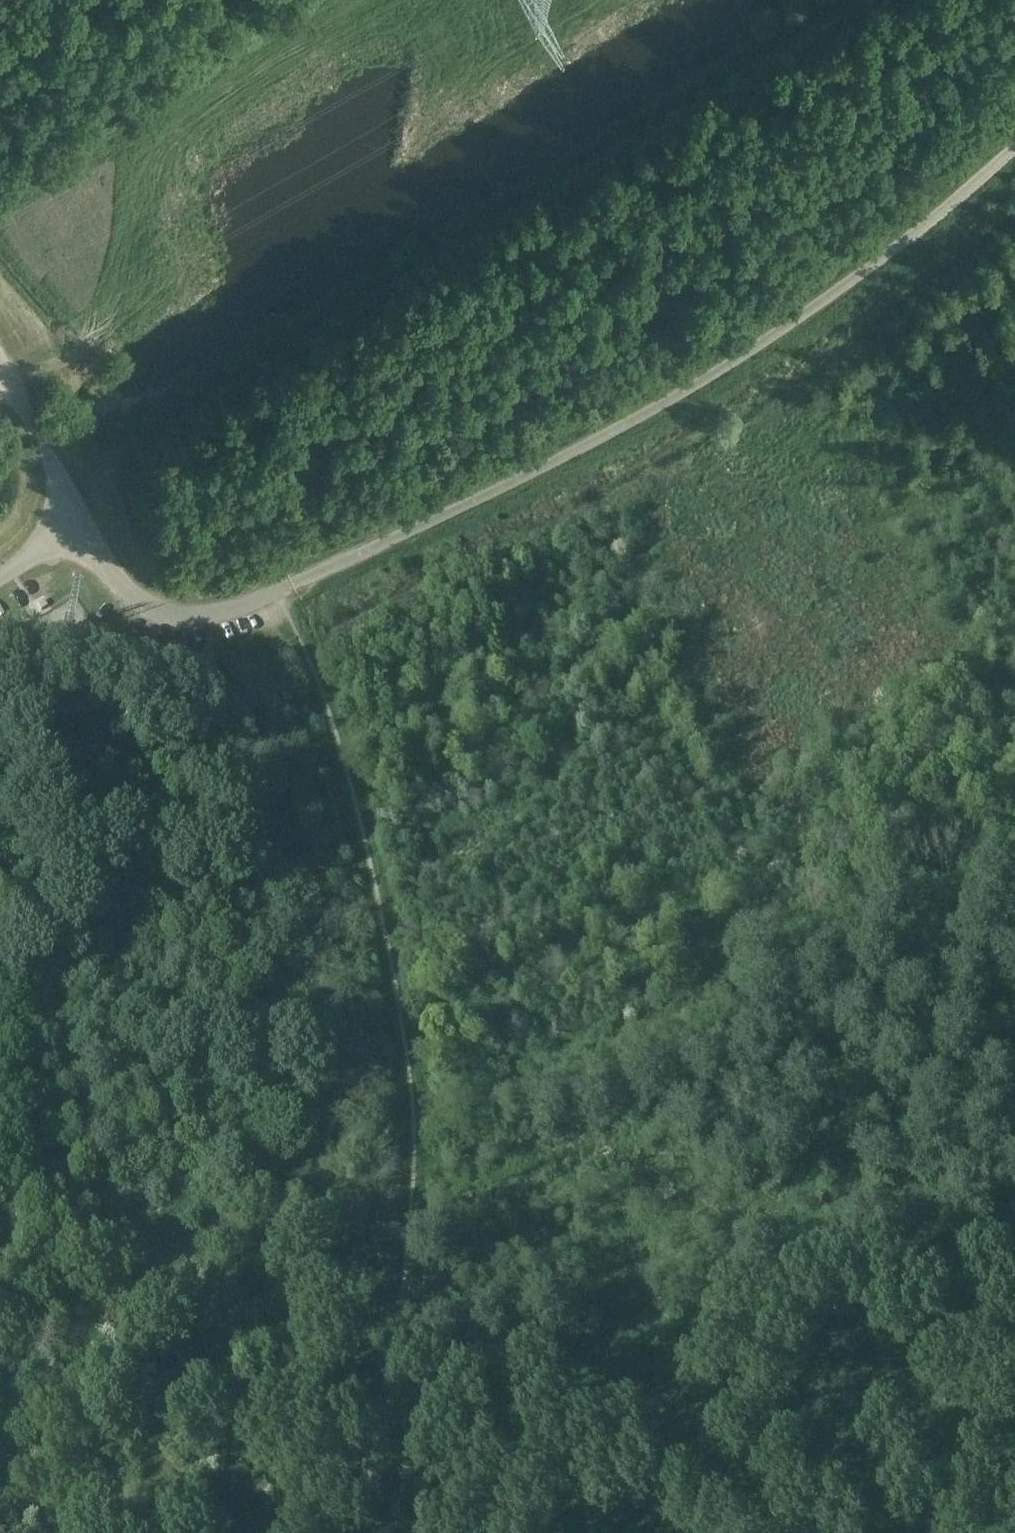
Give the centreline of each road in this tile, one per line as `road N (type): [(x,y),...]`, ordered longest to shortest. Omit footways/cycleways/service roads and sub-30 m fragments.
road 1 (unclassified): [(1014,157),(783,338),(583,451),(283,596),(201,624),(132,598),(73,526)]
road 2 (track): [(376,0),(174,132),(92,340),(14,387)]
road 3 (unclassified): [(73,526),(64,475),(0,365)]

